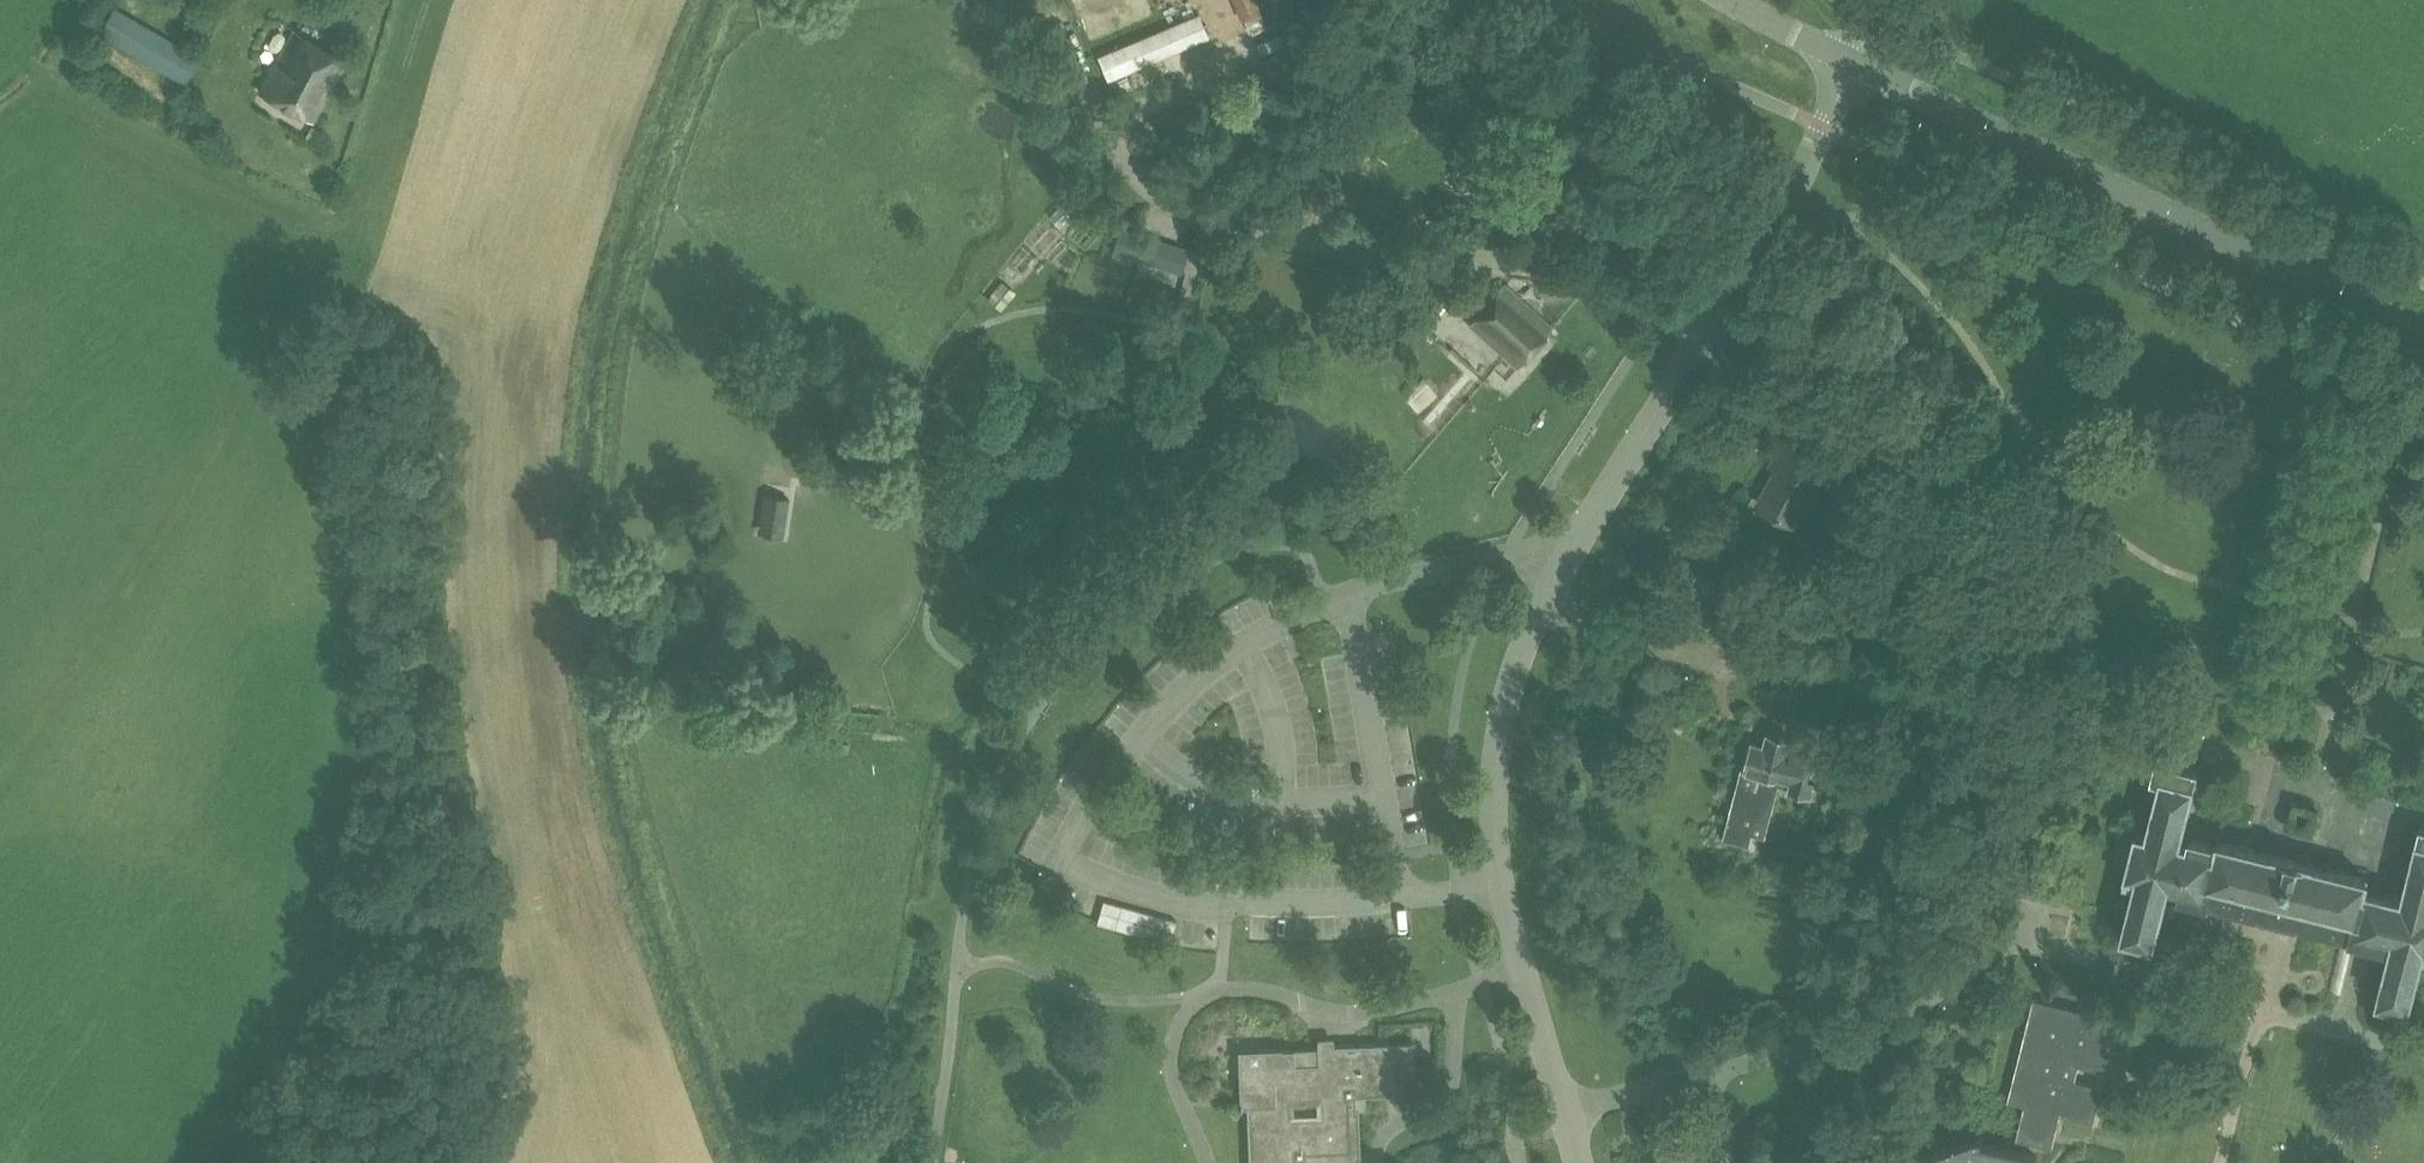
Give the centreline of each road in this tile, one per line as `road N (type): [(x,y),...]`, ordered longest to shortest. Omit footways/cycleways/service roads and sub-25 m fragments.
road 1 (tertiary): [(2423,325),(1729,0)]

